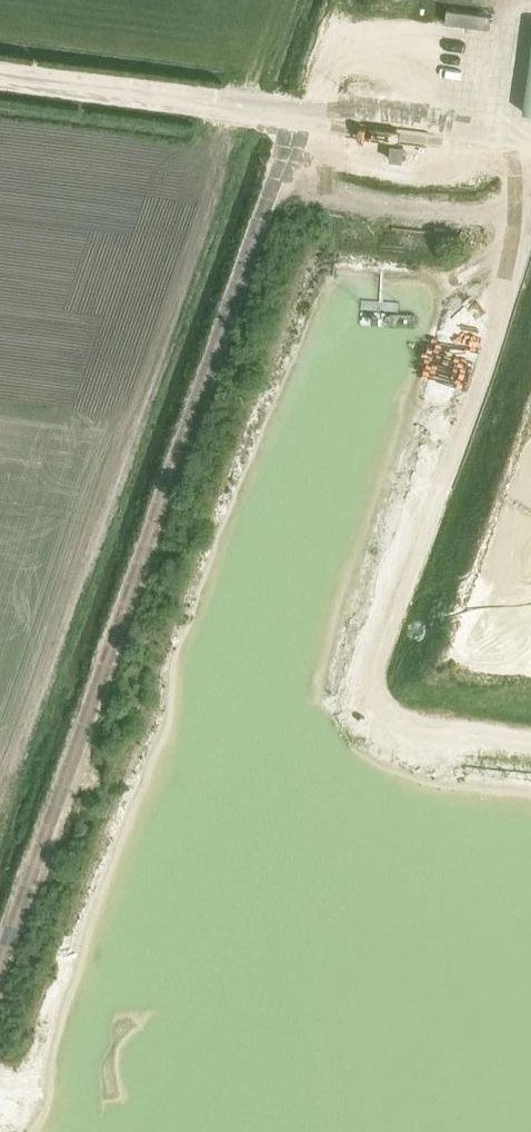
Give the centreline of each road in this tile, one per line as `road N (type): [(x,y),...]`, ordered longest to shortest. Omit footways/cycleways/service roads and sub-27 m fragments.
road 1 (track): [(0,961),(333,0)]
road 2 (track): [(530,737),(394,713),(381,696),(379,668),(522,262),(530,172)]
road 3 (track): [(331,1131),(0,1087)]
road 4 (unclassified): [(0,75),(293,112)]
road 5 (track): [(530,141),(480,138),(442,164),(405,170),(338,147),(293,112)]

